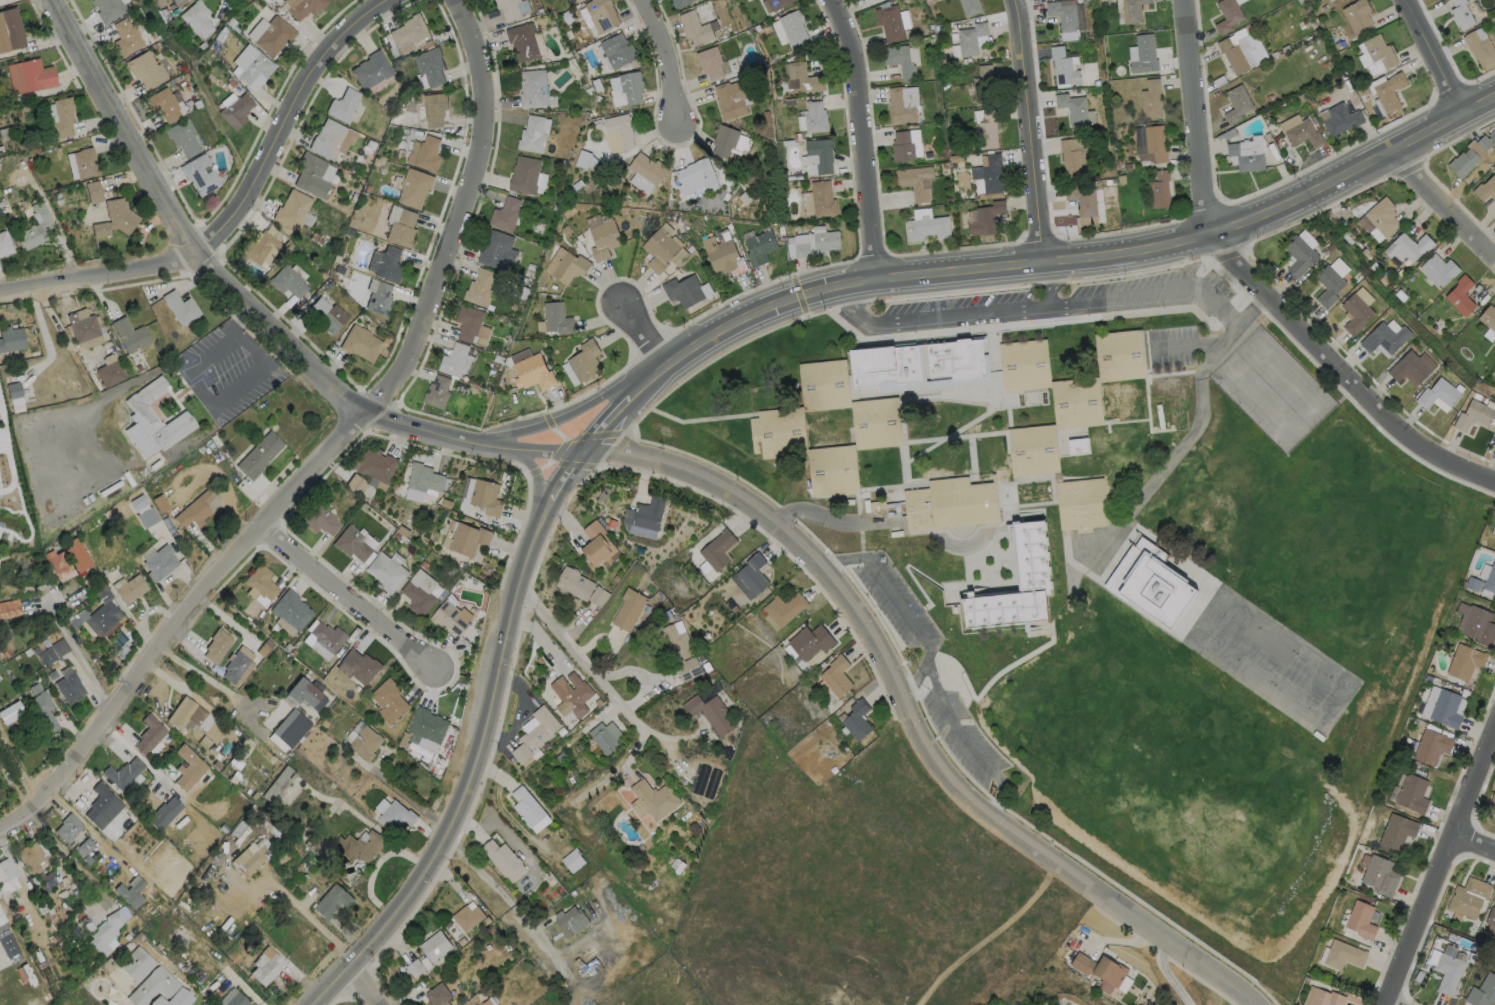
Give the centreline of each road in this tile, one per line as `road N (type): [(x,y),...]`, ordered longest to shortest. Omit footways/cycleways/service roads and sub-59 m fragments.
road 1 (residential): [(455,0),(484,81),(481,149),(395,373),(204,586),(45,793),(0,828)]
road 2 (residential): [(1258,1004),(1028,846),(945,778),(849,605),(782,528),(673,466),(584,452)]
road 3 (tertiary): [(584,452),(560,481),(513,596),(460,807),(420,886),(316,1004)]
road 4 (residential): [(1494,485),(1457,471),(1393,428),(1216,237),(1205,198),(1187,0)]
road 5 (secondary): [(655,370),(776,303),(840,286),(1048,268),(1216,237)]
road 6 (tertiary): [(196,254),(264,329),(363,411),(490,446)]
road 7 (residential): [(392,0),(365,11),(299,92),(253,188),(224,233),(196,254)]
road 8 (secondary): [(1494,97),(1216,237)]
road 9 (residential): [(1494,731),(1391,1004)]
road 10 (residential): [(196,254),(56,0)]
road 11 (residential): [(877,281),(852,52),(834,0)]
road 12 (residential): [(1048,268),(1017,0)]
road 13 (residential): [(439,663),(266,524)]
road 14 (tertiary): [(196,254),(0,288)]
road 15 (secondary): [(655,370),(549,430),(490,446)]
road 16 (residential): [(1494,259),(1388,154)]
road 17 (residential): [(678,127),(673,71),(642,0)]
road 18 (residential): [(1466,112),(1406,0)]

